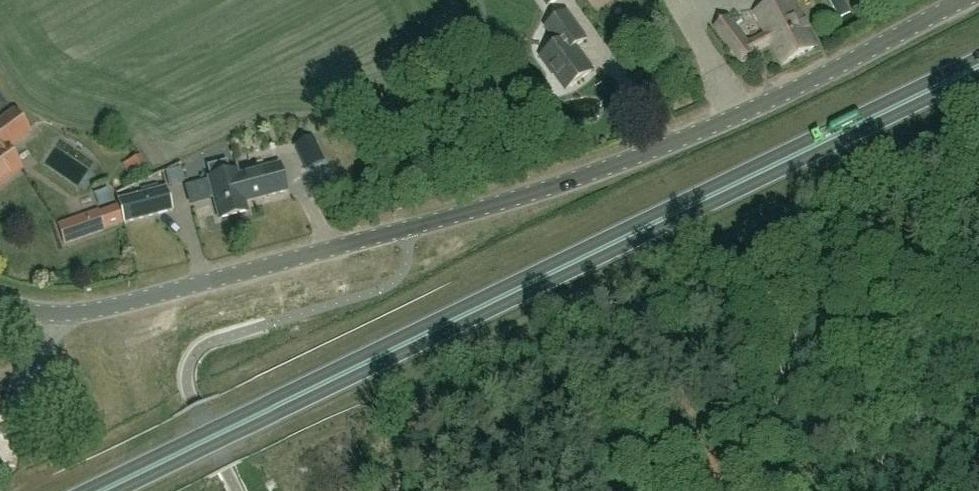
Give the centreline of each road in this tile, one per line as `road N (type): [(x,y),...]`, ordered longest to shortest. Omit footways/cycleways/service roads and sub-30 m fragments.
road 1 (unclassified): [(0,302),(81,312),(130,302),(532,192),(742,113),(969,0)]
road 2 (trunk): [(98,490),(978,65)]

